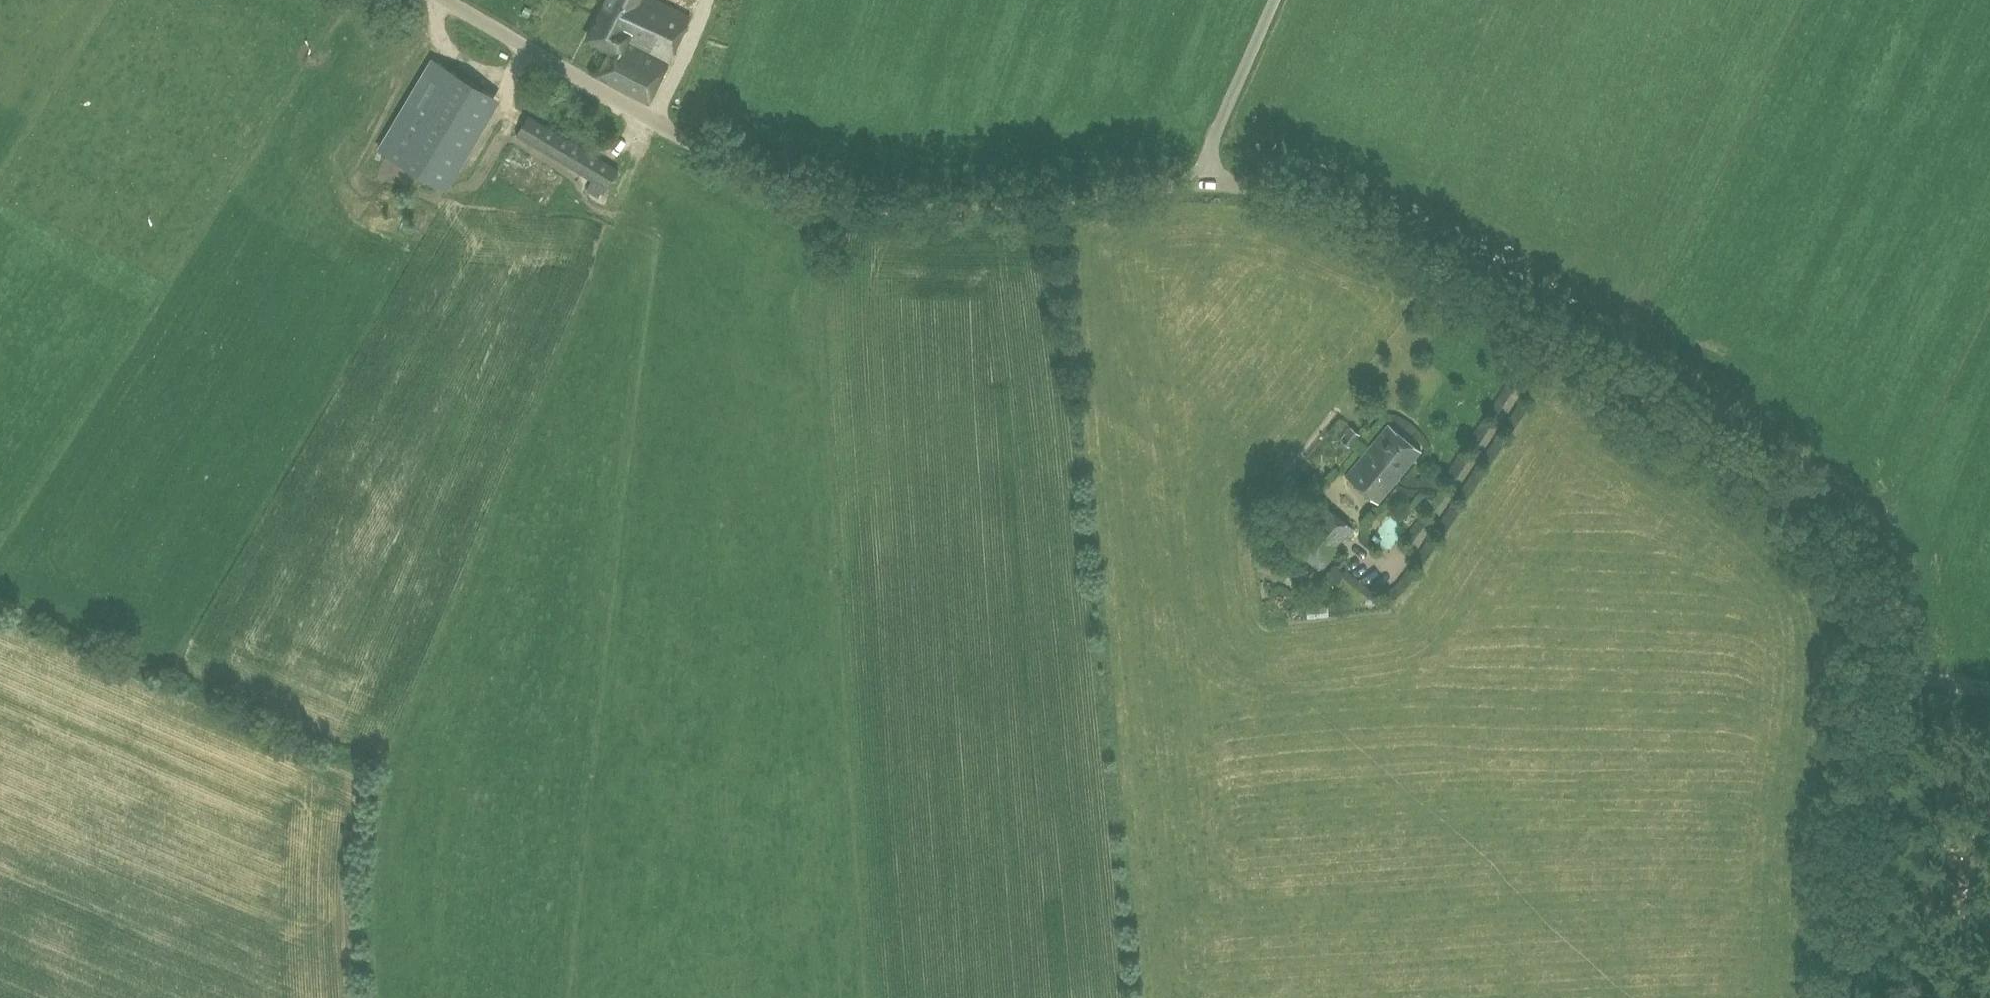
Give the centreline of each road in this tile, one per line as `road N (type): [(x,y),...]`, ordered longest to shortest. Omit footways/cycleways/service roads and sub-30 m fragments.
road 1 (unclassified): [(1854,997),(1842,927),(1852,660),(1846,602),(1835,566),(1769,478),(1689,412),(1516,307),(1329,213),(1258,192),(1189,186),(948,212),(827,199),(457,0)]

